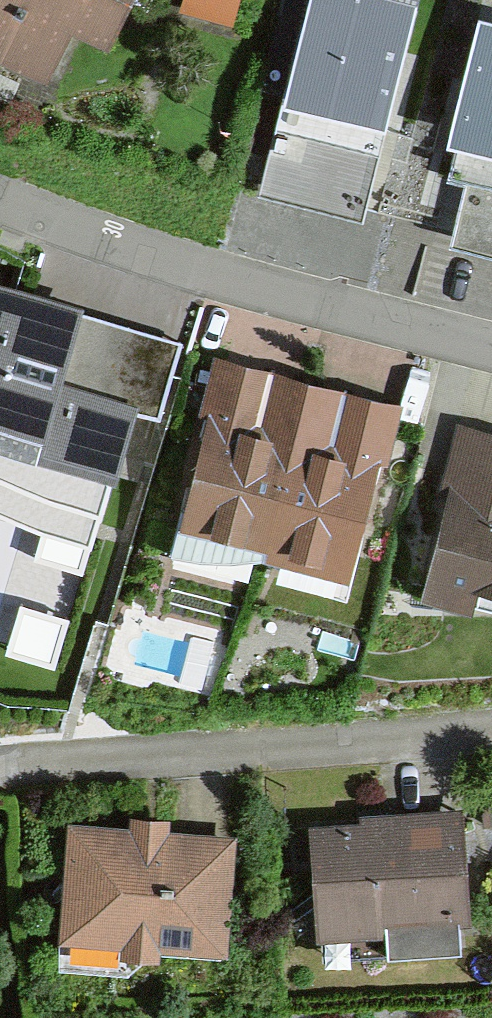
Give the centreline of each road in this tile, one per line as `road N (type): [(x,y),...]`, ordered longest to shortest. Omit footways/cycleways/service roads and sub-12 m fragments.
road 1 (residential): [(491,346),(106,239),(0,198)]
road 2 (residential): [(0,766),(491,729)]

